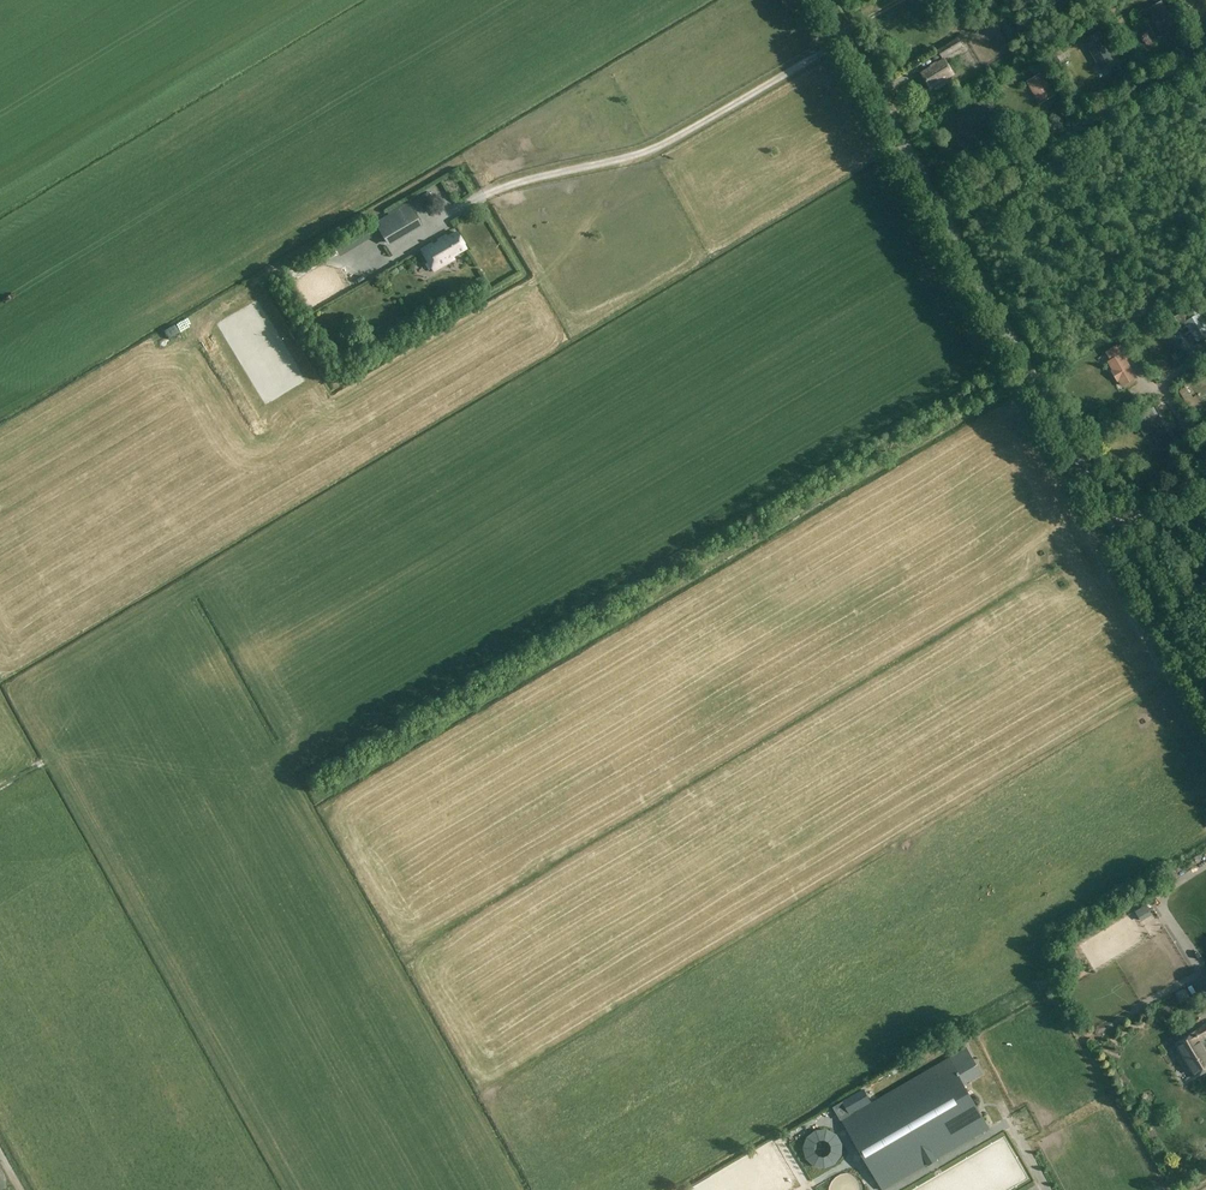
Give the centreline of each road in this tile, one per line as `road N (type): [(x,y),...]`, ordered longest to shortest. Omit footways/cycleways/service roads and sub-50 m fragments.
road 1 (tertiary): [(1116,528),(940,212)]
road 2 (unclassified): [(940,212),(1205,54)]
road 3 (tertiary): [(940,212),(823,0)]
road 4 (tertiary): [(1205,692),(1116,528)]

